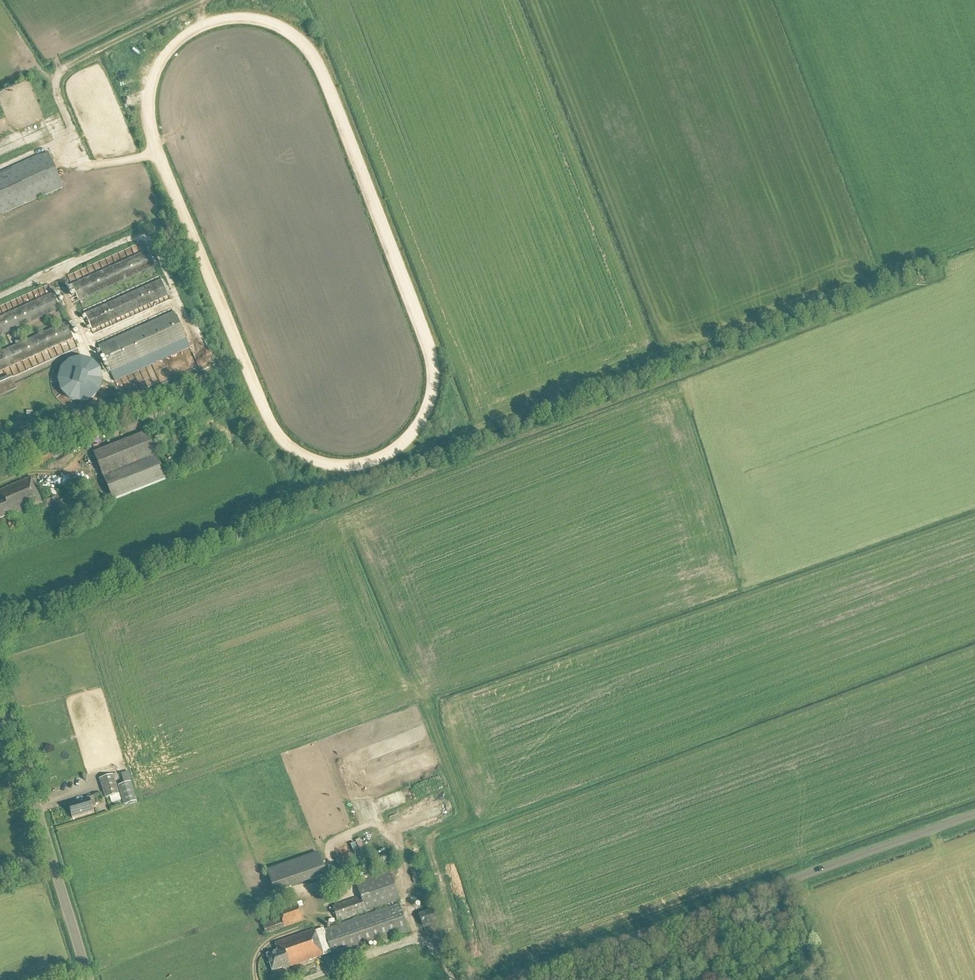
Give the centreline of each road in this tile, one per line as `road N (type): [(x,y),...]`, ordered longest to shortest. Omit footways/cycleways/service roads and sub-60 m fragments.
road 1 (track): [(155,158),(278,441),(310,461),(347,467),(406,441),(432,394),(432,354),(313,57),(258,22),(193,32),(157,70),(149,135)]
road 2 (unclassified): [(512,979),(974,815)]
road 3 (tertiary): [(89,979),(0,687)]

